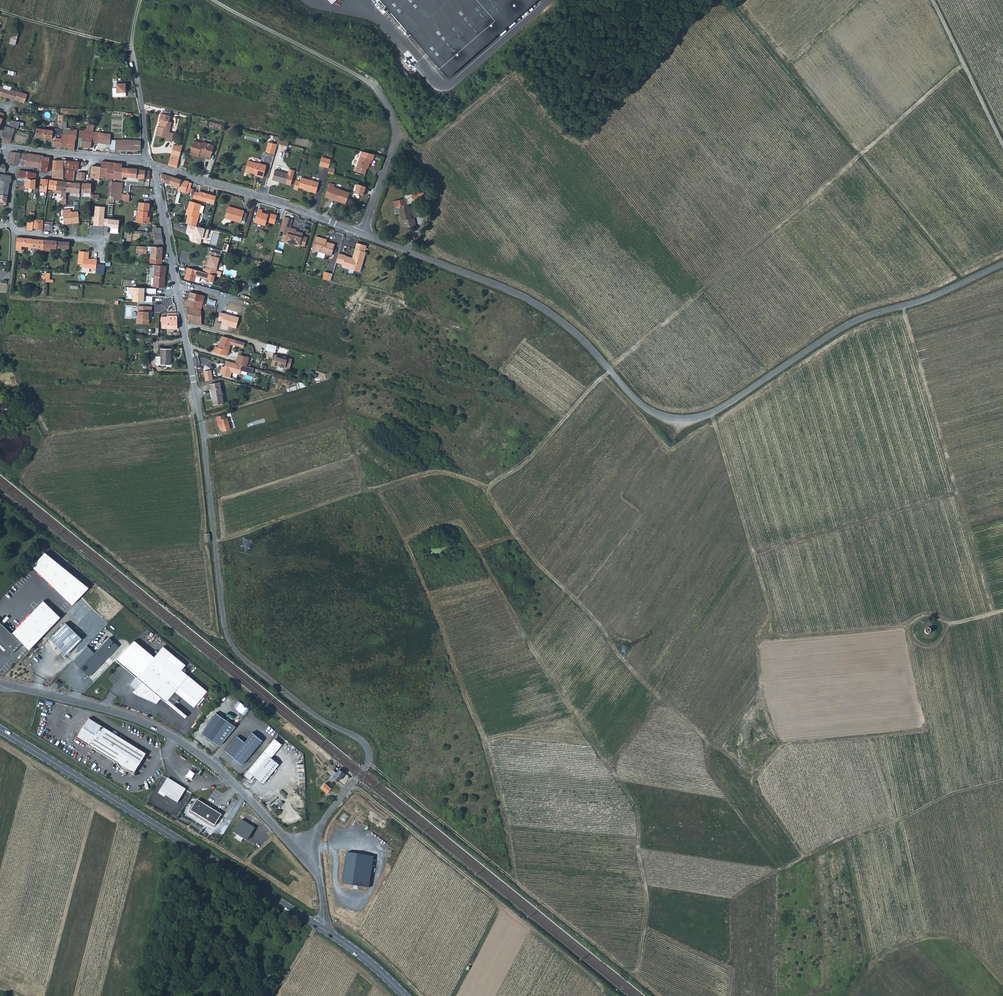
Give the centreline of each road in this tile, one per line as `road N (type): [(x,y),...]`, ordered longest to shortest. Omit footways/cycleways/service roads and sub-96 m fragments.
road 1 (unclassified): [(363,235),(526,300),(581,340),(641,405),(681,421),(712,414),(846,324),(1002,264)]
road 2 (unclassified): [(155,166),(199,412),(230,647),(326,724),(365,744),(367,763)]
road 3 (track): [(504,874),(514,867),(480,731),(432,599),(378,492),(215,541)]
road 4 (track): [(963,66),(610,373)]
road 5 (unclassified): [(318,872),(233,783),(161,729),(0,682)]
road 6 (secondary): [(0,731),(321,928)]
road 7 (track): [(367,763),(657,995)]
road 8 (track): [(732,970),(730,901),(737,894),(847,834),(1002,780)]
road 9 (track): [(754,553),(958,494),(992,613)]
road 10 (track): [(613,995),(353,784)]
road 11 (track): [(644,931),(634,805),(528,642)]
road 12 (track): [(9,287),(0,349),(46,435),(199,412)]
road 13 (track): [(378,492),(438,473),(485,488),(524,464),(610,373)]
road 14 (track): [(396,142),(385,103),(370,83),(212,0)]
road 15 (unclassified): [(155,166),(363,235)]
road 16 (track): [(712,414),(773,615)]
road 17 (track): [(0,11),(132,50),(141,0)]
road 18 (track): [(731,995),(732,970),(644,931),(633,977)]
road 19 (track): [(1002,144),(931,0)]
road 20 (unclassified): [(6,147),(147,164)]
road 21 (unclassified): [(318,872),(325,818),(367,763)]

